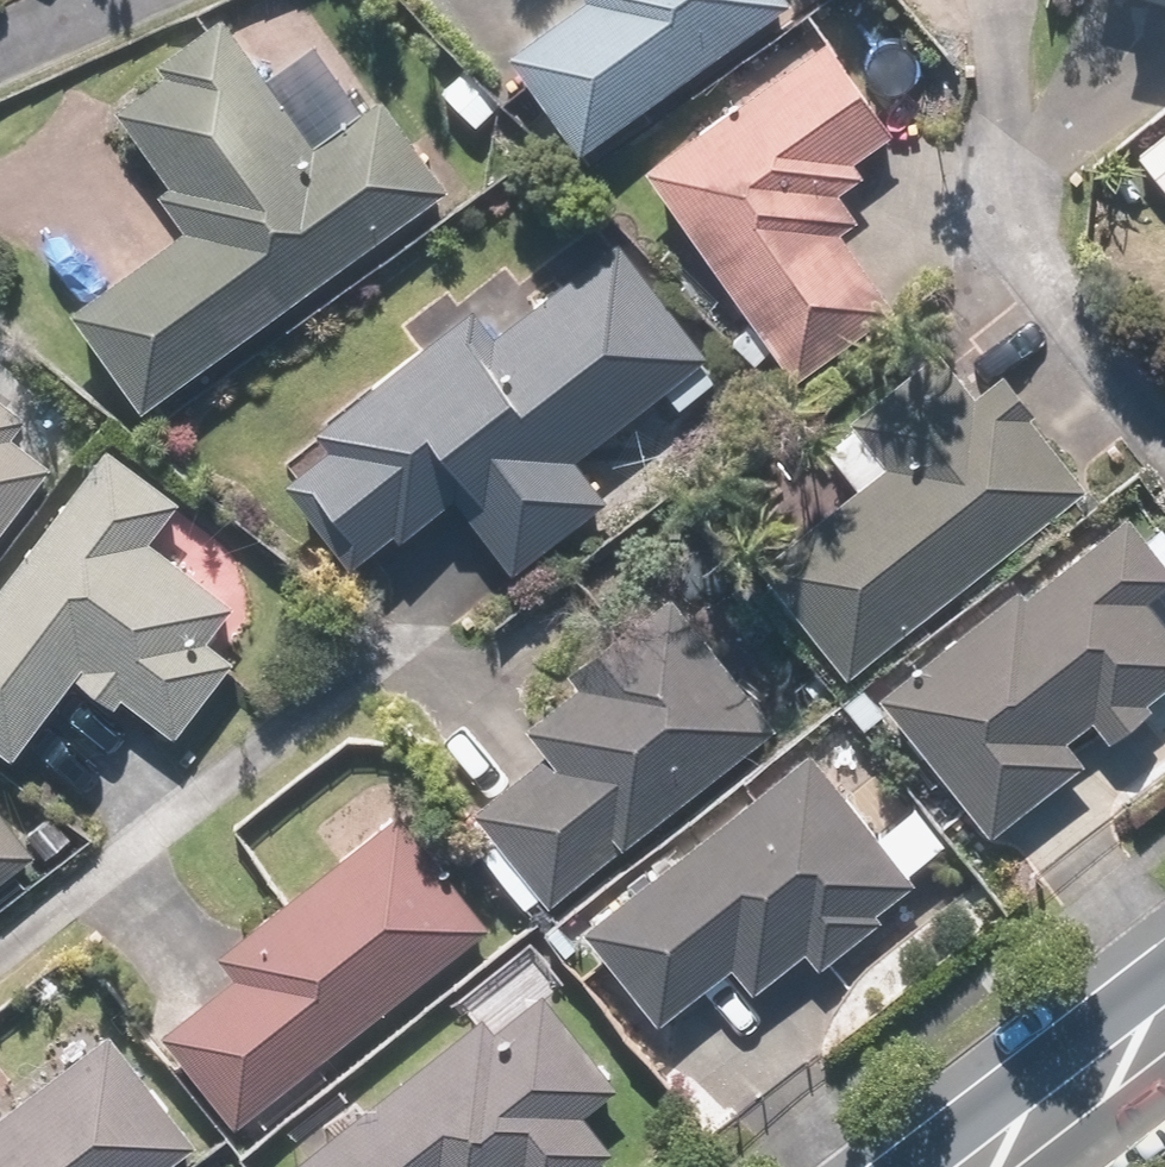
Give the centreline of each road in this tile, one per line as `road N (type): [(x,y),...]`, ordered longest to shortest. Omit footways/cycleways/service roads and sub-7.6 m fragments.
road 1 (primary): [(936,1166),(1164,992)]

